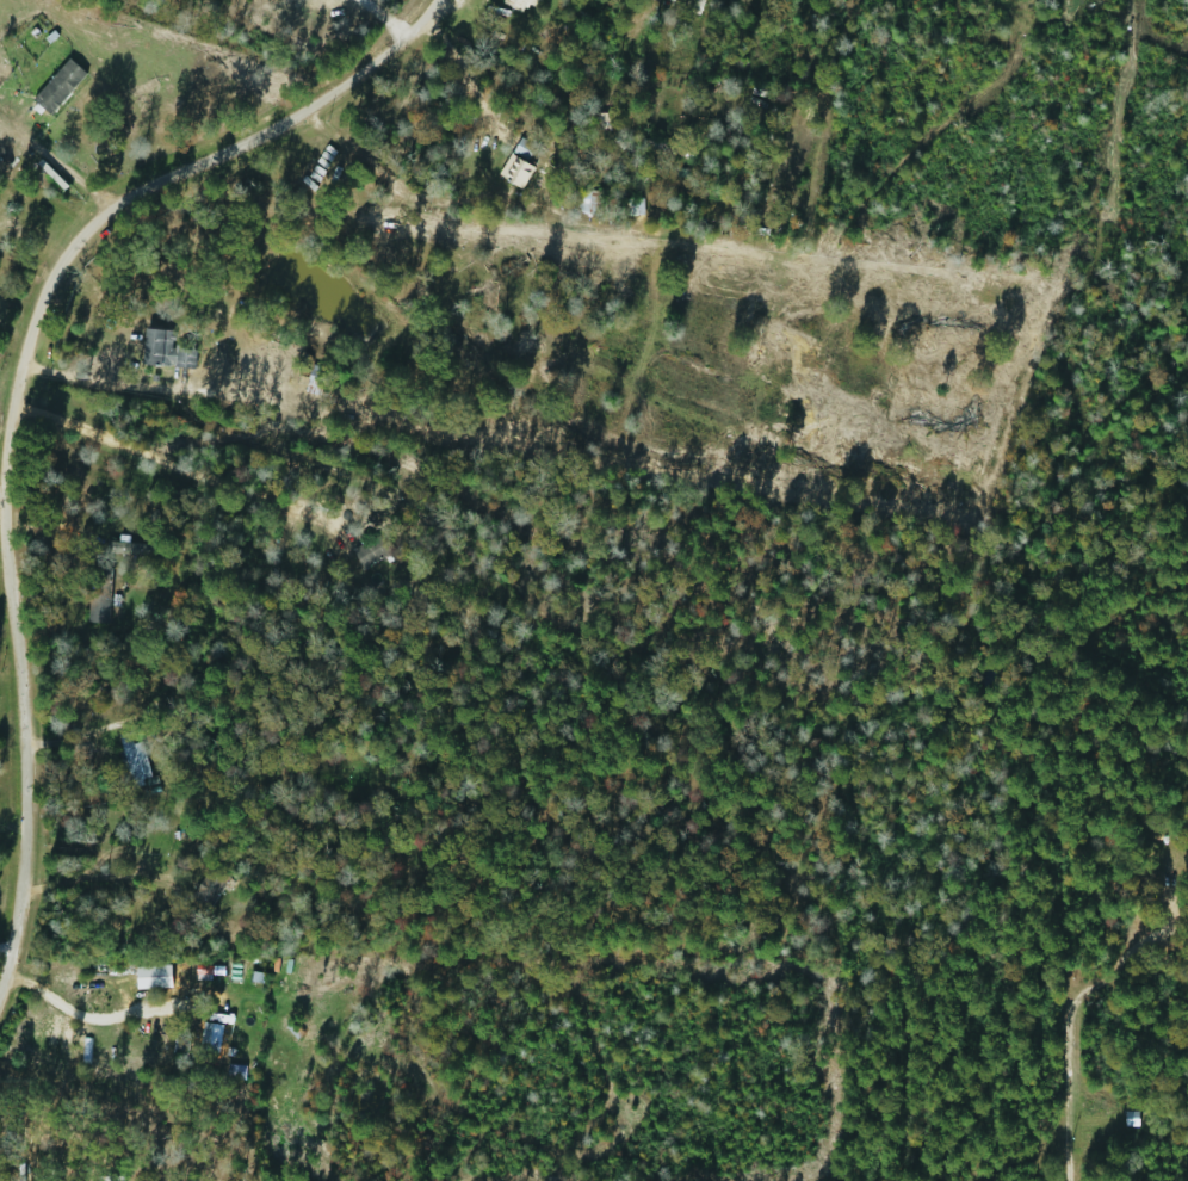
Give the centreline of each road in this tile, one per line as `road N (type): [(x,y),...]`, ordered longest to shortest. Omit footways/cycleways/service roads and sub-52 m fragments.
road 1 (residential): [(0,441),(6,383),(81,222),(352,81),(437,0)]
road 2 (residential): [(0,979),(23,818),(0,545)]

